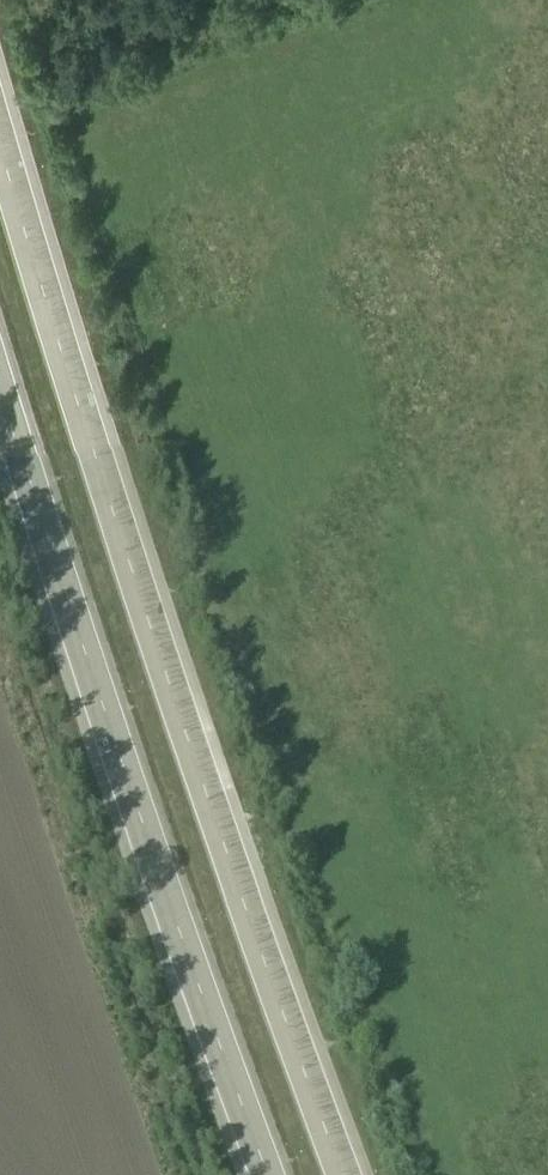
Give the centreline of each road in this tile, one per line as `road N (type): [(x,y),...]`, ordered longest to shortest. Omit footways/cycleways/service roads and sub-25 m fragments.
road 1 (trunk): [(342,1174),(150,634),(0,142)]
road 2 (trunk): [(0,390),(83,658),(266,1174)]
road 3 (track): [(363,0),(95,126)]

